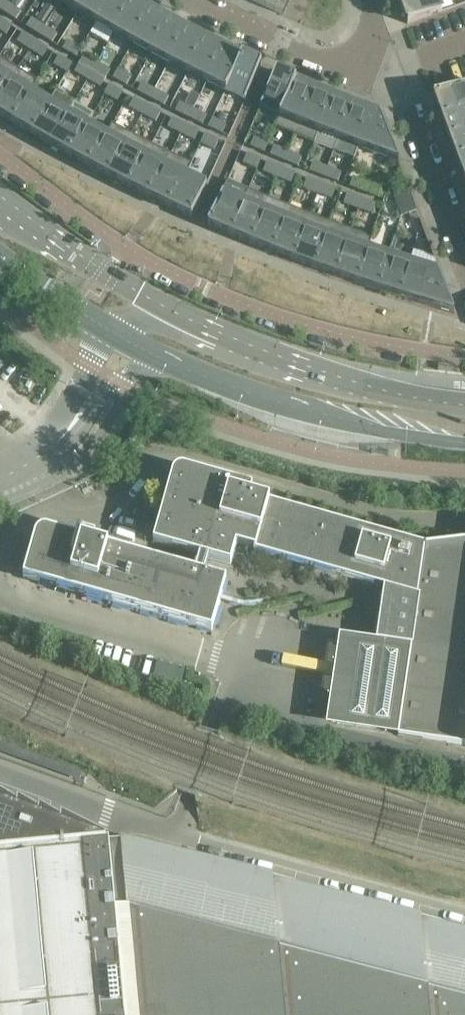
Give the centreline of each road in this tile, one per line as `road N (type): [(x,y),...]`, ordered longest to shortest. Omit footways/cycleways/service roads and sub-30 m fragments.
road 1 (residential): [(464,357),(358,337),(201,287),(126,249),(0,155)]
road 2 (primary): [(171,363),(325,416),(464,442)]
road 3 (primary): [(243,344),(122,283),(0,197)]
road 4 (residential): [(197,0),(414,97)]
road 5 (primary): [(464,405),(371,387),(243,344)]
road 6 (residential): [(464,248),(414,97)]
road 7 (unclassified): [(53,445),(76,434),(112,378),(138,365),(171,363)]
road 8 (primary): [(243,344),(212,351),(132,317),(112,332)]
road 9 (primary): [(0,258),(112,332)]
road 10 (unclassified): [(112,332),(57,423),(53,445)]

